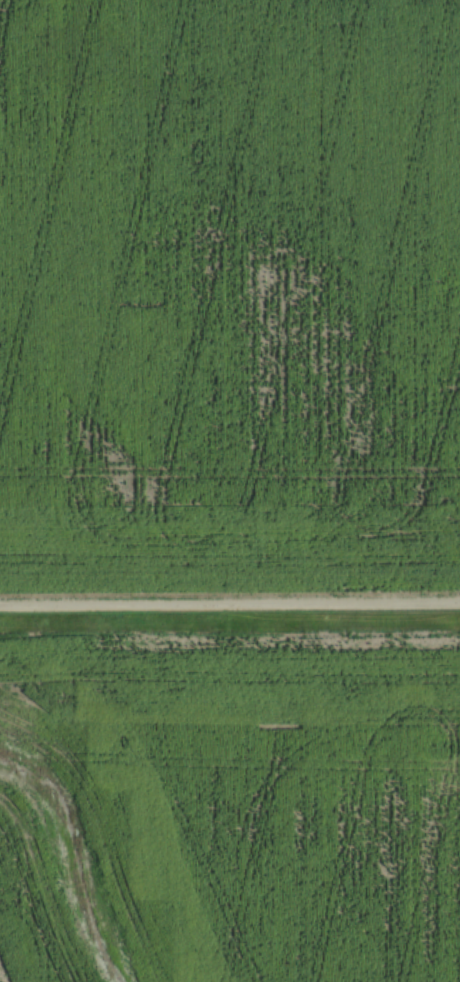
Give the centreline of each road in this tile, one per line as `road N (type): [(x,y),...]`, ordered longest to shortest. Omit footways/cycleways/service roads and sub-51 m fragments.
road 1 (track): [(459,609),(0,611)]

